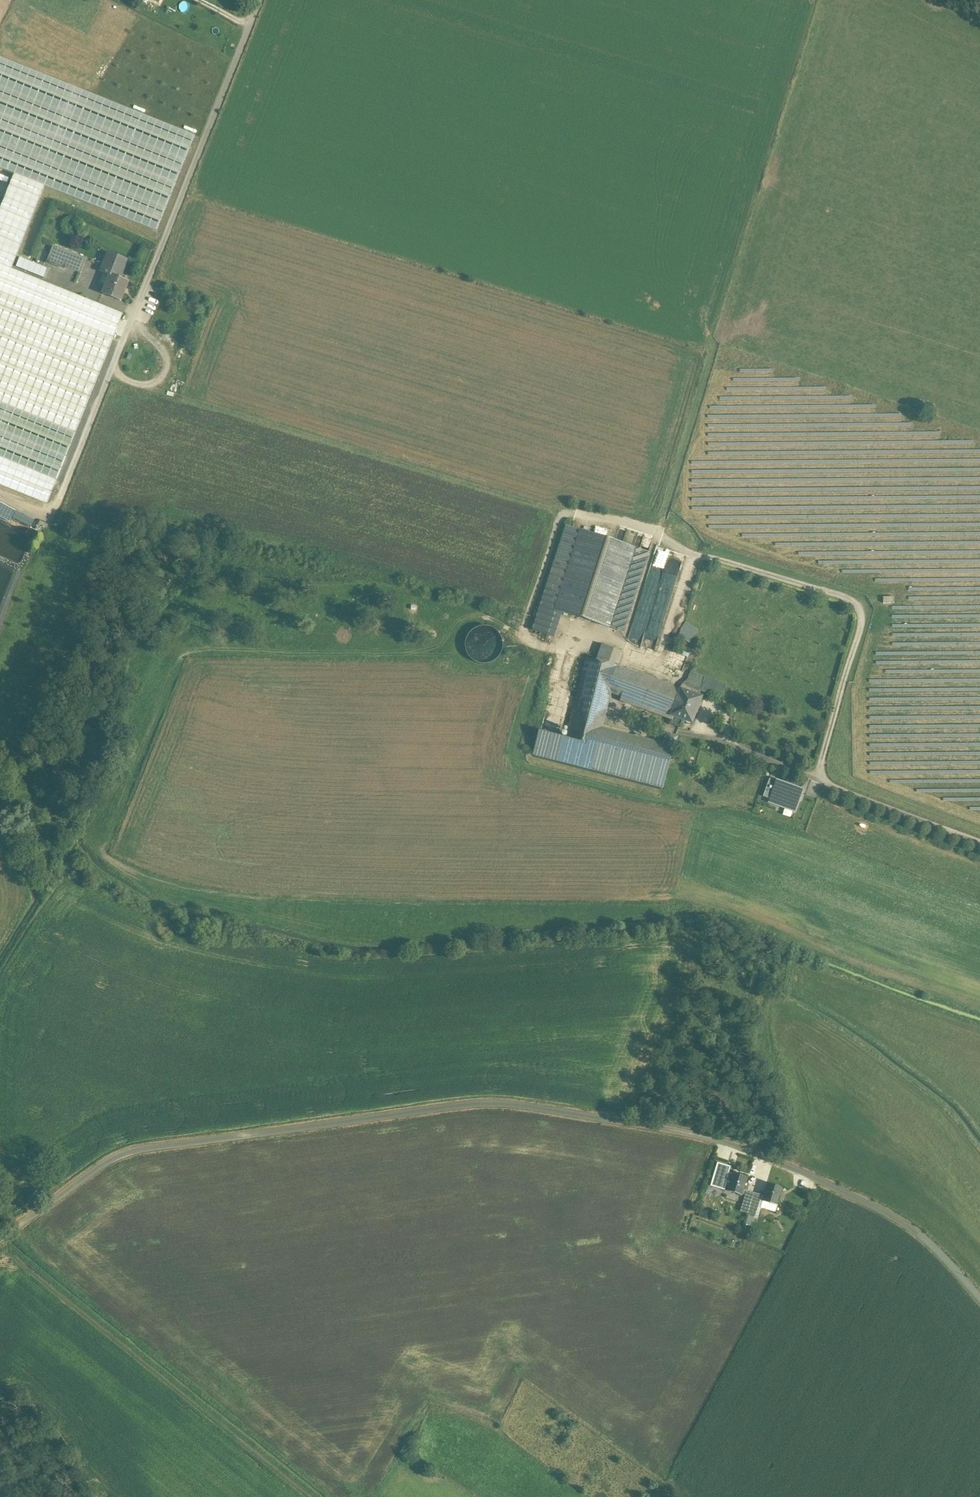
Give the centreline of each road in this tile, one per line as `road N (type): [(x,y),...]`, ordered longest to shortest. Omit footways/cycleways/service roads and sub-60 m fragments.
road 1 (track): [(260,0),(119,381),(854,605),(819,782)]
road 2 (track): [(0,1246),(124,1151),(493,1102),(744,1150),(907,1225),(979,1298)]
road 3 (track): [(979,842),(819,782),(712,728)]
road 4 (track): [(561,517),(526,640),(559,647),(570,618)]

